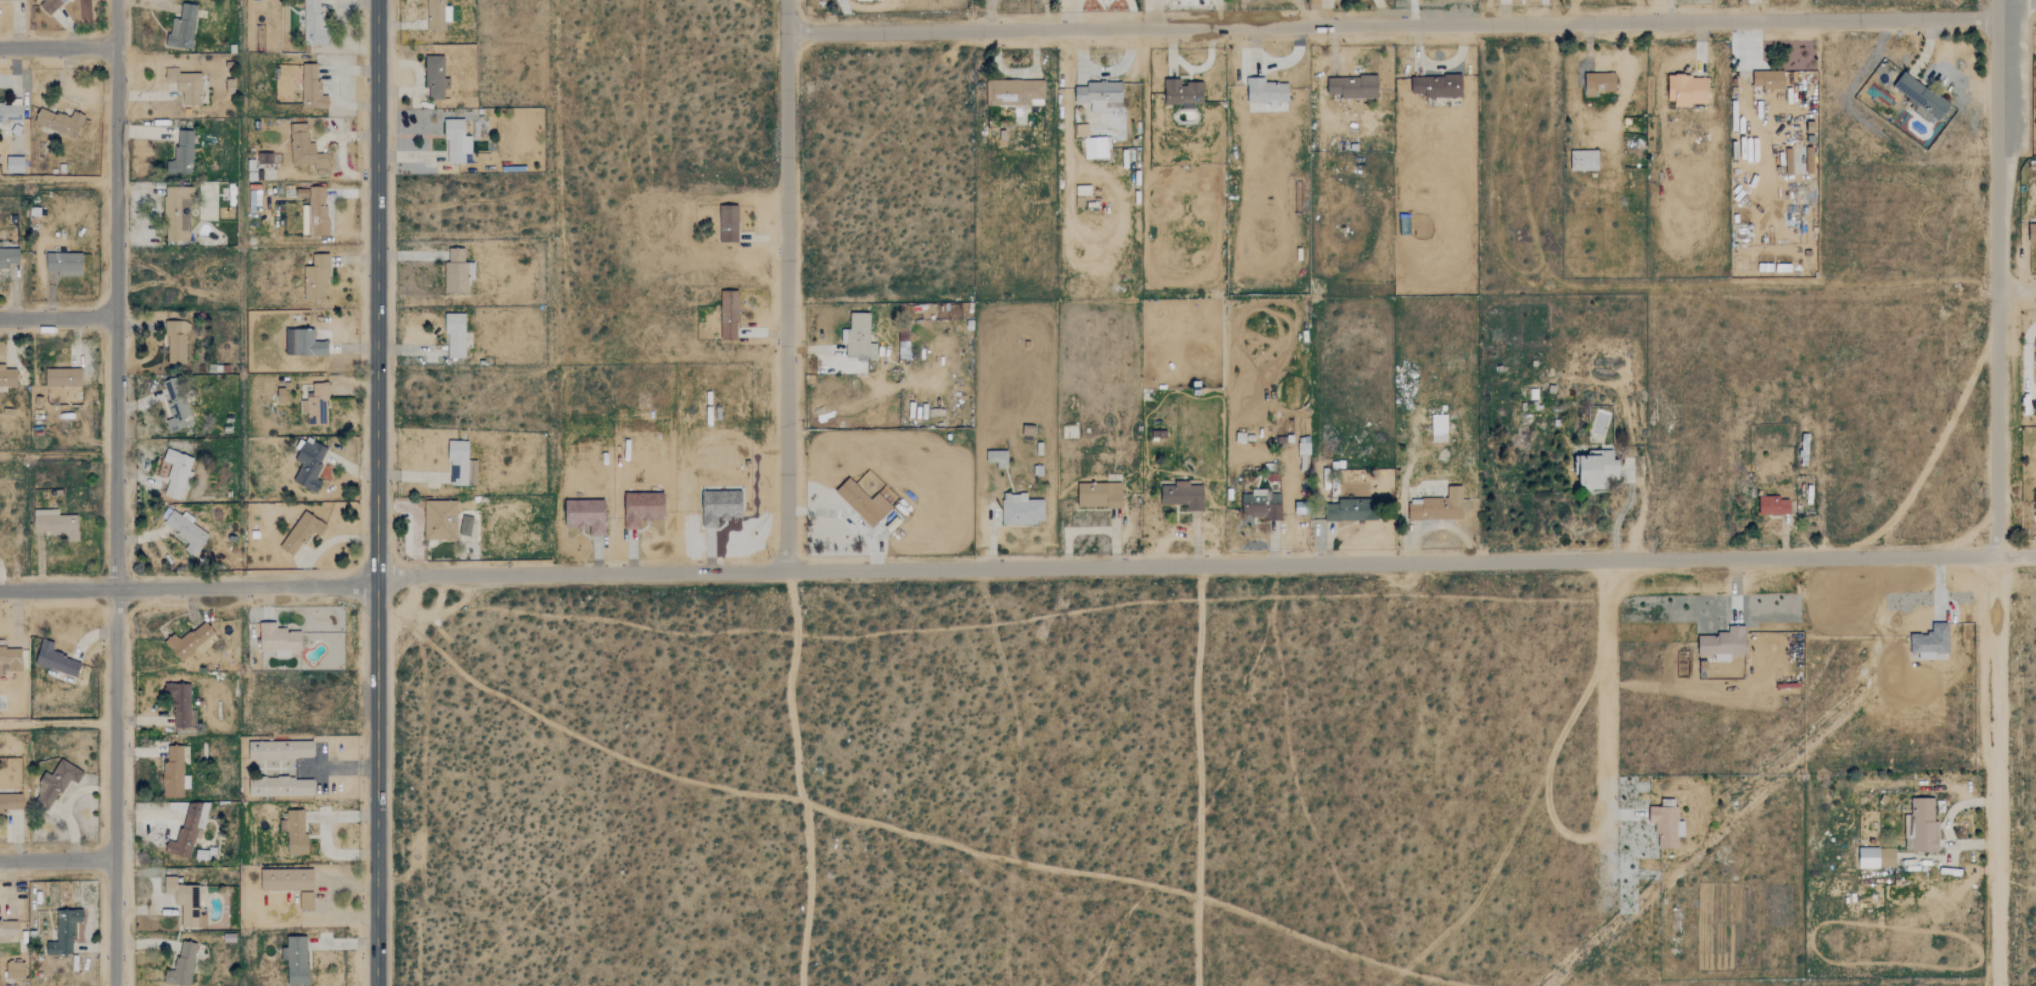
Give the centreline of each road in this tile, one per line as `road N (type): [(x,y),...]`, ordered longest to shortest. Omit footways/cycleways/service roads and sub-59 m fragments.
road 1 (residential): [(786,32),(1973,19),(2023,0)]
road 2 (residential): [(787,570),(1998,556)]
road 3 (residential): [(116,985),(118,0)]
road 4 (secondary): [(378,0),(377,985)]
road 5 (residential): [(787,570),(786,0)]
road 6 (residential): [(1998,556),(2006,0)]
road 7 (track): [(1997,985),(1998,556)]
road 8 (track): [(1207,565),(1203,985)]
road 9 (residential): [(377,583),(787,570)]
road 10 (residential): [(116,588),(377,583)]
road 11 (track): [(1996,801),(1957,806),(1947,820),(1960,846),(1996,844)]

